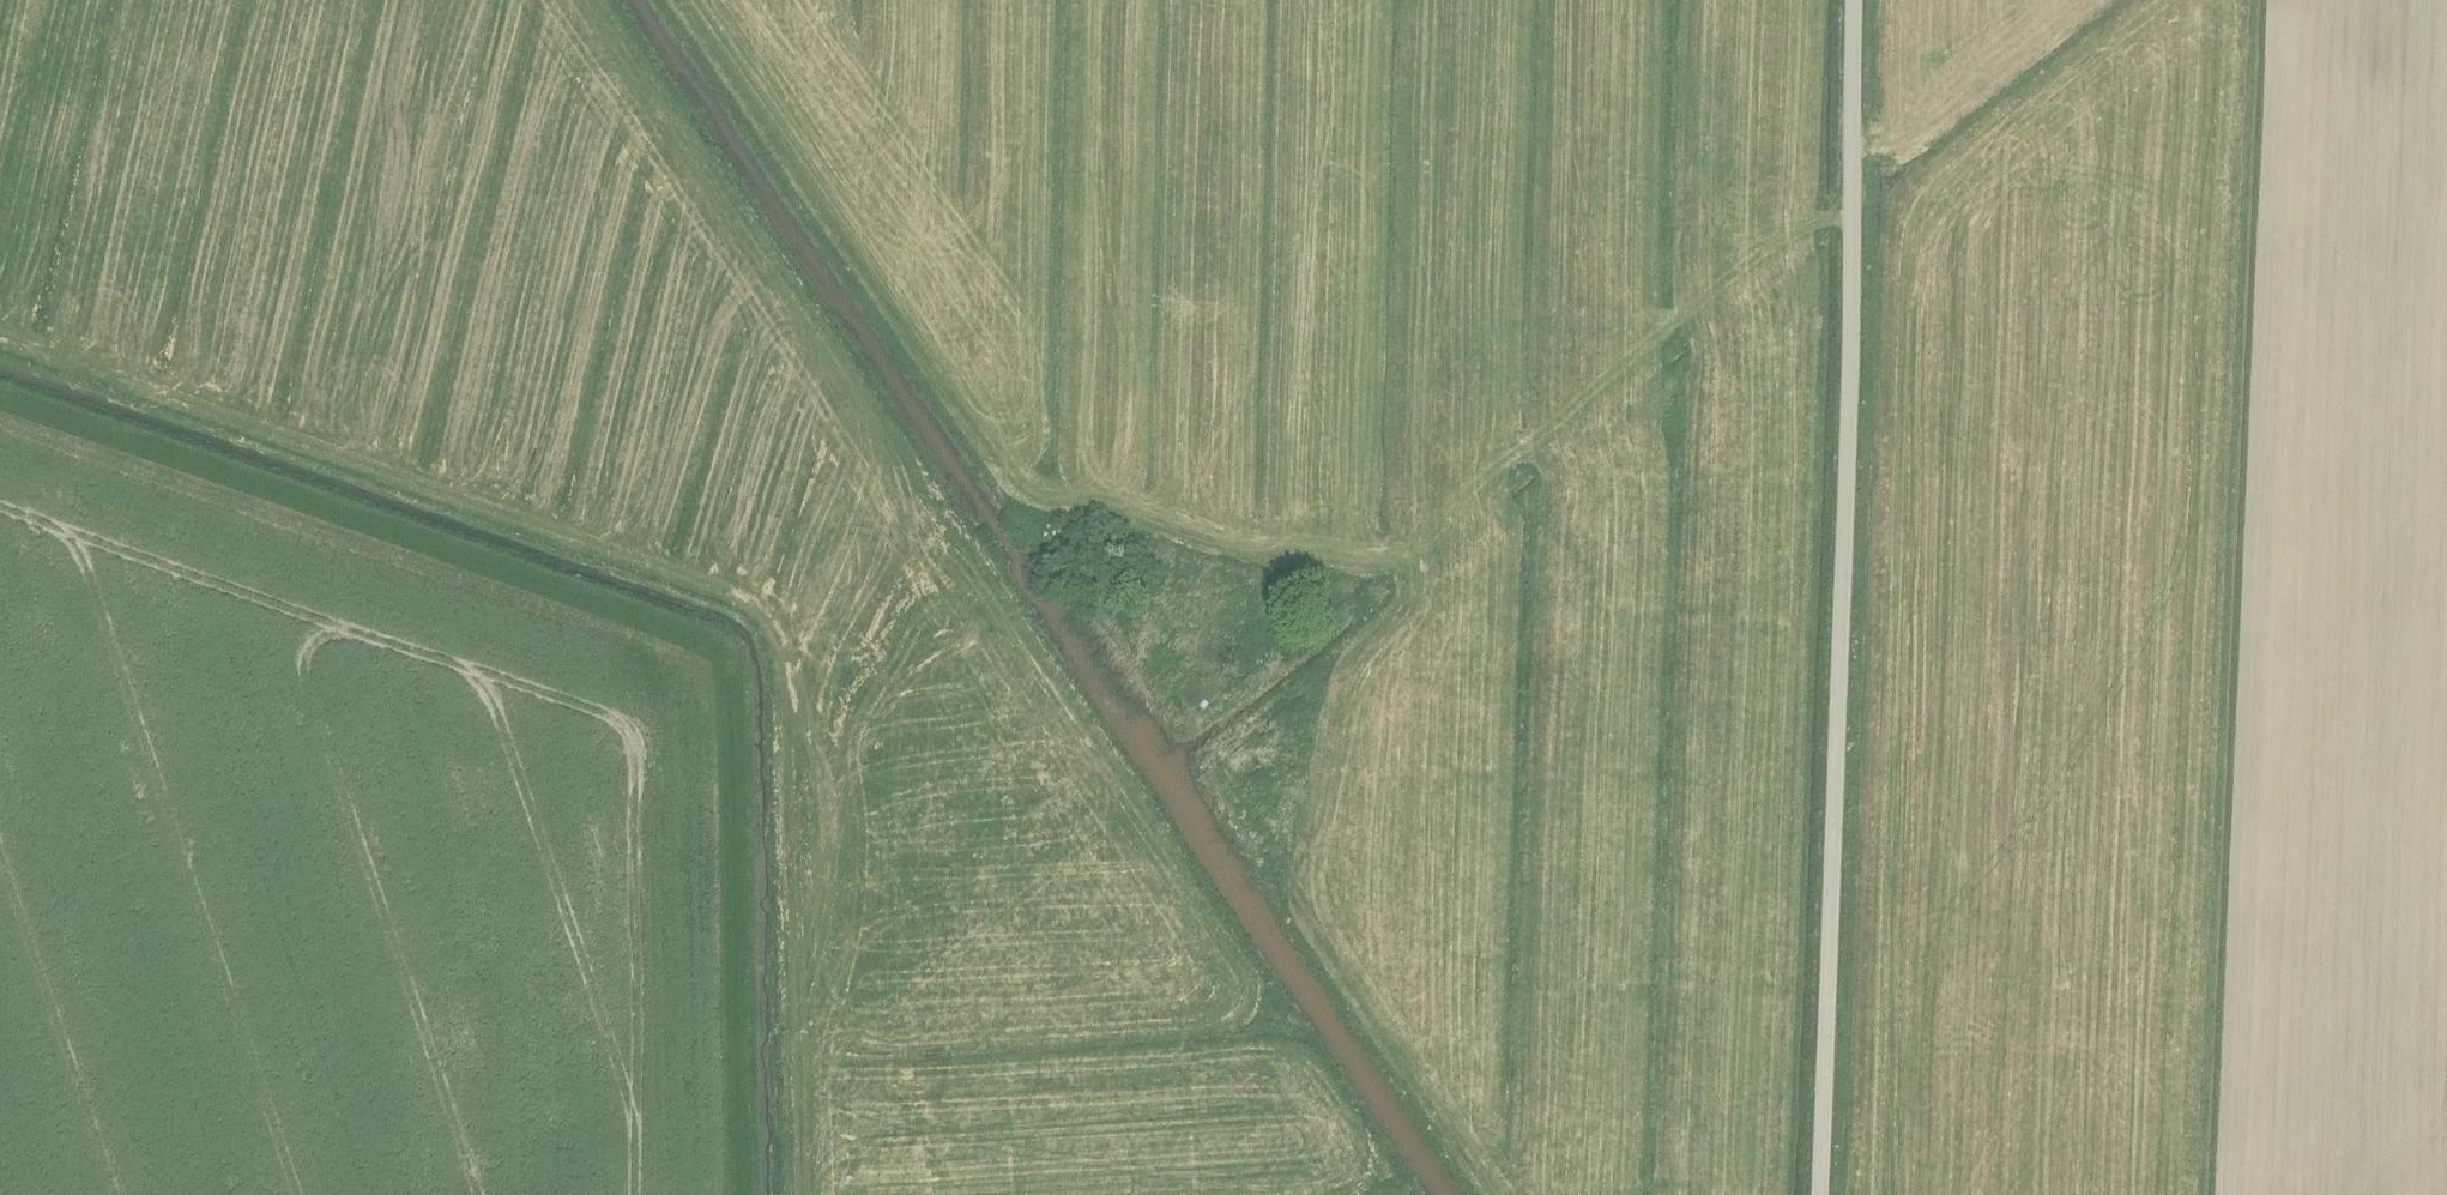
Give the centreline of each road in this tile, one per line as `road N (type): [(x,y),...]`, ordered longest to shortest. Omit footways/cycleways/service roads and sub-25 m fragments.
road 1 (unclassified): [(1853,0),(1819,1194)]

